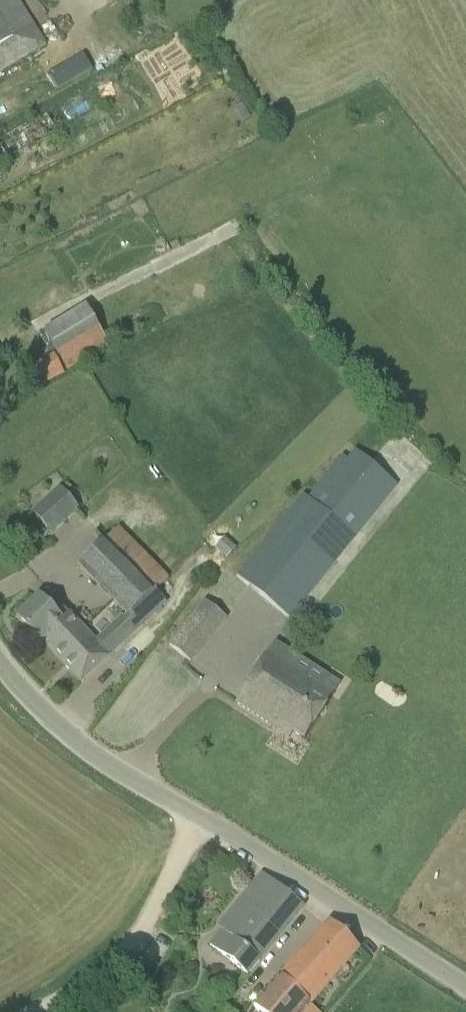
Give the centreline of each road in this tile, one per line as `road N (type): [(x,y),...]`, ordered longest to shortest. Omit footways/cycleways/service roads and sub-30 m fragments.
road 1 (unclassified): [(465,989),(101,763),(0,667)]
road 2 (track): [(199,818),(132,952),(44,1011)]

